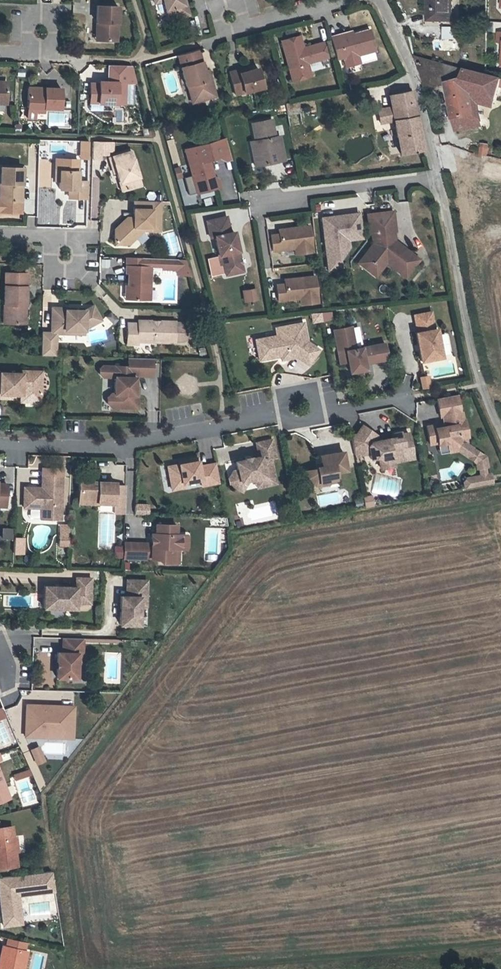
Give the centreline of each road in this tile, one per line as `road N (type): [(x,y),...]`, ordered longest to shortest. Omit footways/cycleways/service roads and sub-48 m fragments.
road 1 (residential): [(0,444),(118,447),(303,409),(407,398)]
road 2 (unclassified): [(437,181),(480,384),(500,429)]
road 3 (unclassified): [(382,0),(416,80),(437,181)]
road 4 (residential): [(437,181),(272,202)]

